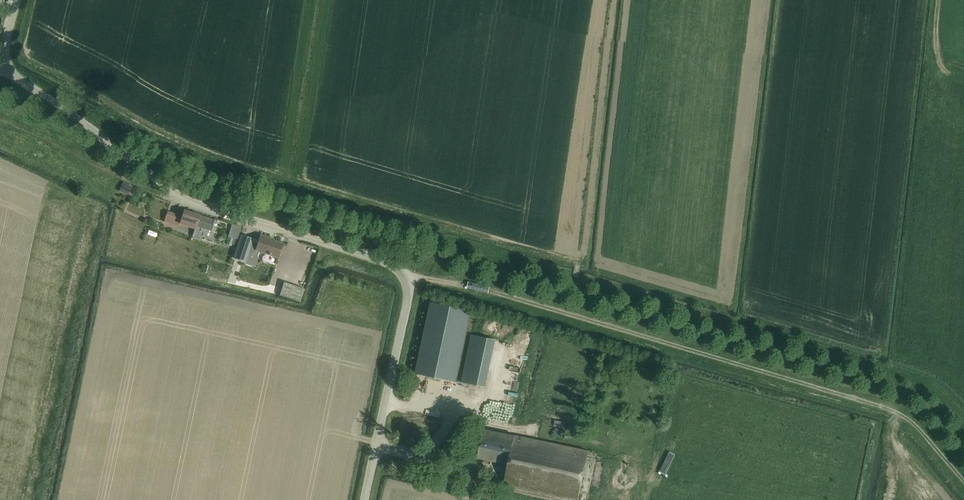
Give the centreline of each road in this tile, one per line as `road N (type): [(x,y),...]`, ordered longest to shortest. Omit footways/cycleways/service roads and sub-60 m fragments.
road 1 (unclassified): [(366,499),(410,279),(387,261),(197,203),(17,79),(3,55),(16,0)]
road 2 (track): [(963,482),(894,412),(470,288),(410,279)]

